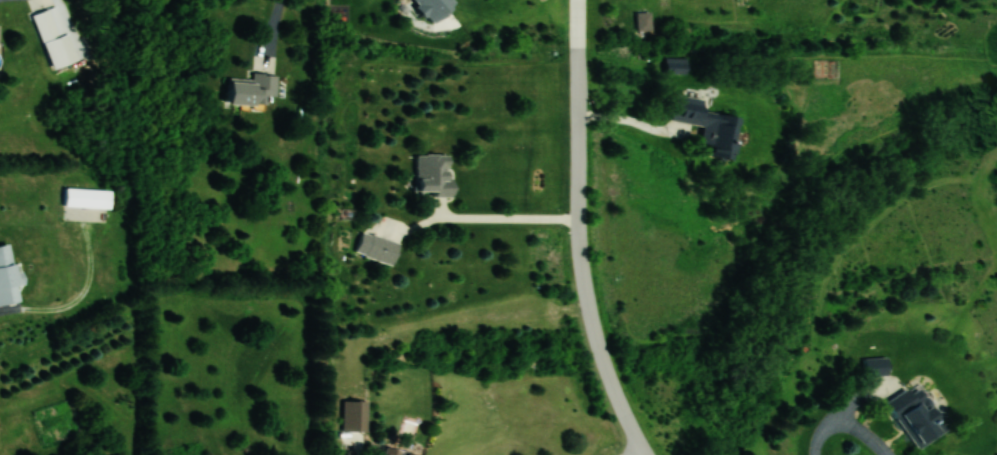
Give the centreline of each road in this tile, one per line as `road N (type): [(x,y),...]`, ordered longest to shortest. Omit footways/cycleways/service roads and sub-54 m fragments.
road 1 (residential): [(640,452),(584,286),(577,55)]

